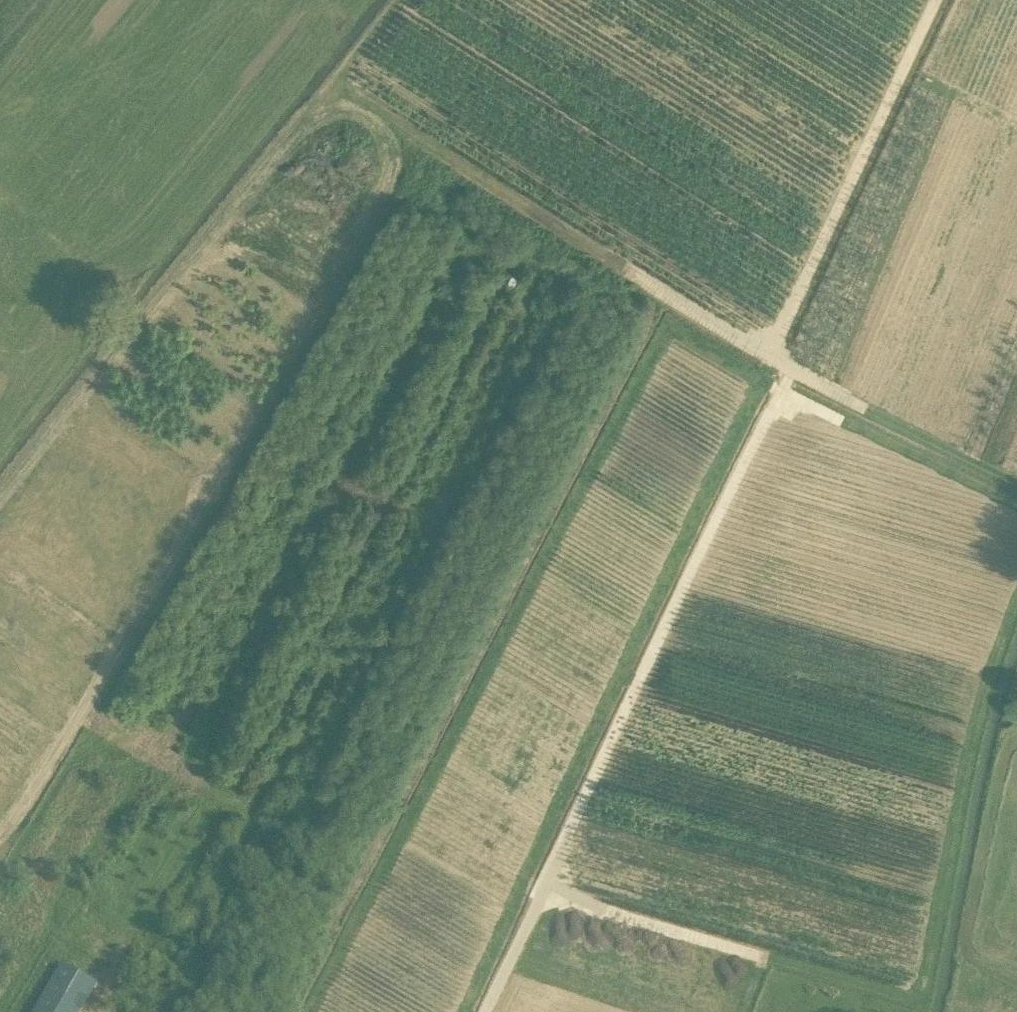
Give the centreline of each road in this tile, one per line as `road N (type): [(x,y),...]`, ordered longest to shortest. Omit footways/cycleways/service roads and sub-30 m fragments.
road 1 (track): [(482,1011),(792,369),(768,353),(941,0)]
road 2 (track): [(763,957),(616,914),(545,883)]

